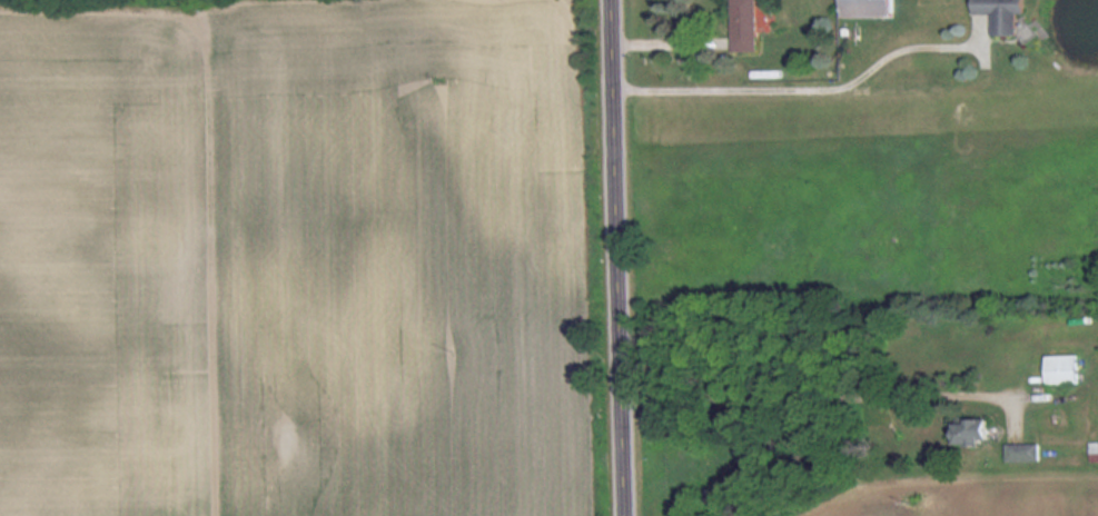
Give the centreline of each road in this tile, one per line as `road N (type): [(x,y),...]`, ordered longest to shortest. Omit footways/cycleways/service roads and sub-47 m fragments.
road 1 (tertiary): [(631,515),(620,0)]

